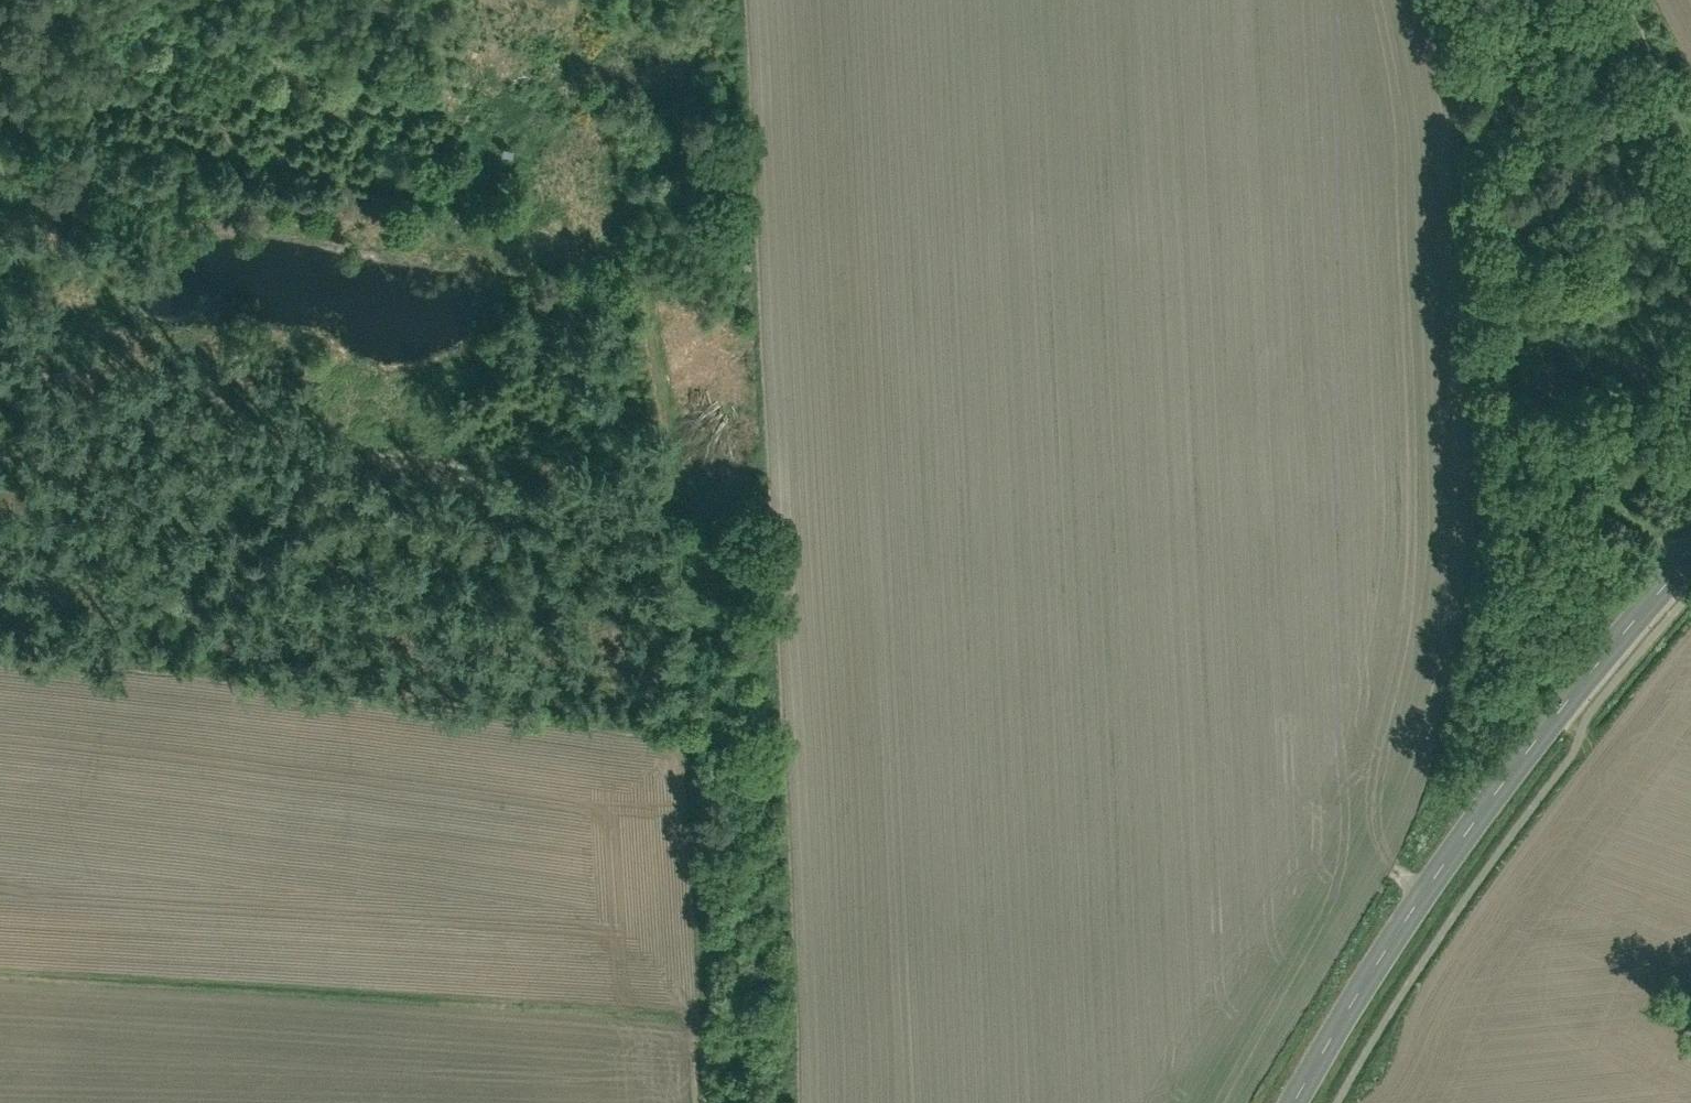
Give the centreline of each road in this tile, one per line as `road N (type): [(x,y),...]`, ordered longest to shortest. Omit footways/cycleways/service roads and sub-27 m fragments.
road 1 (tertiary): [(1690,544),(1471,817),(1289,1102)]
road 2 (track): [(1613,0),(1690,157)]

